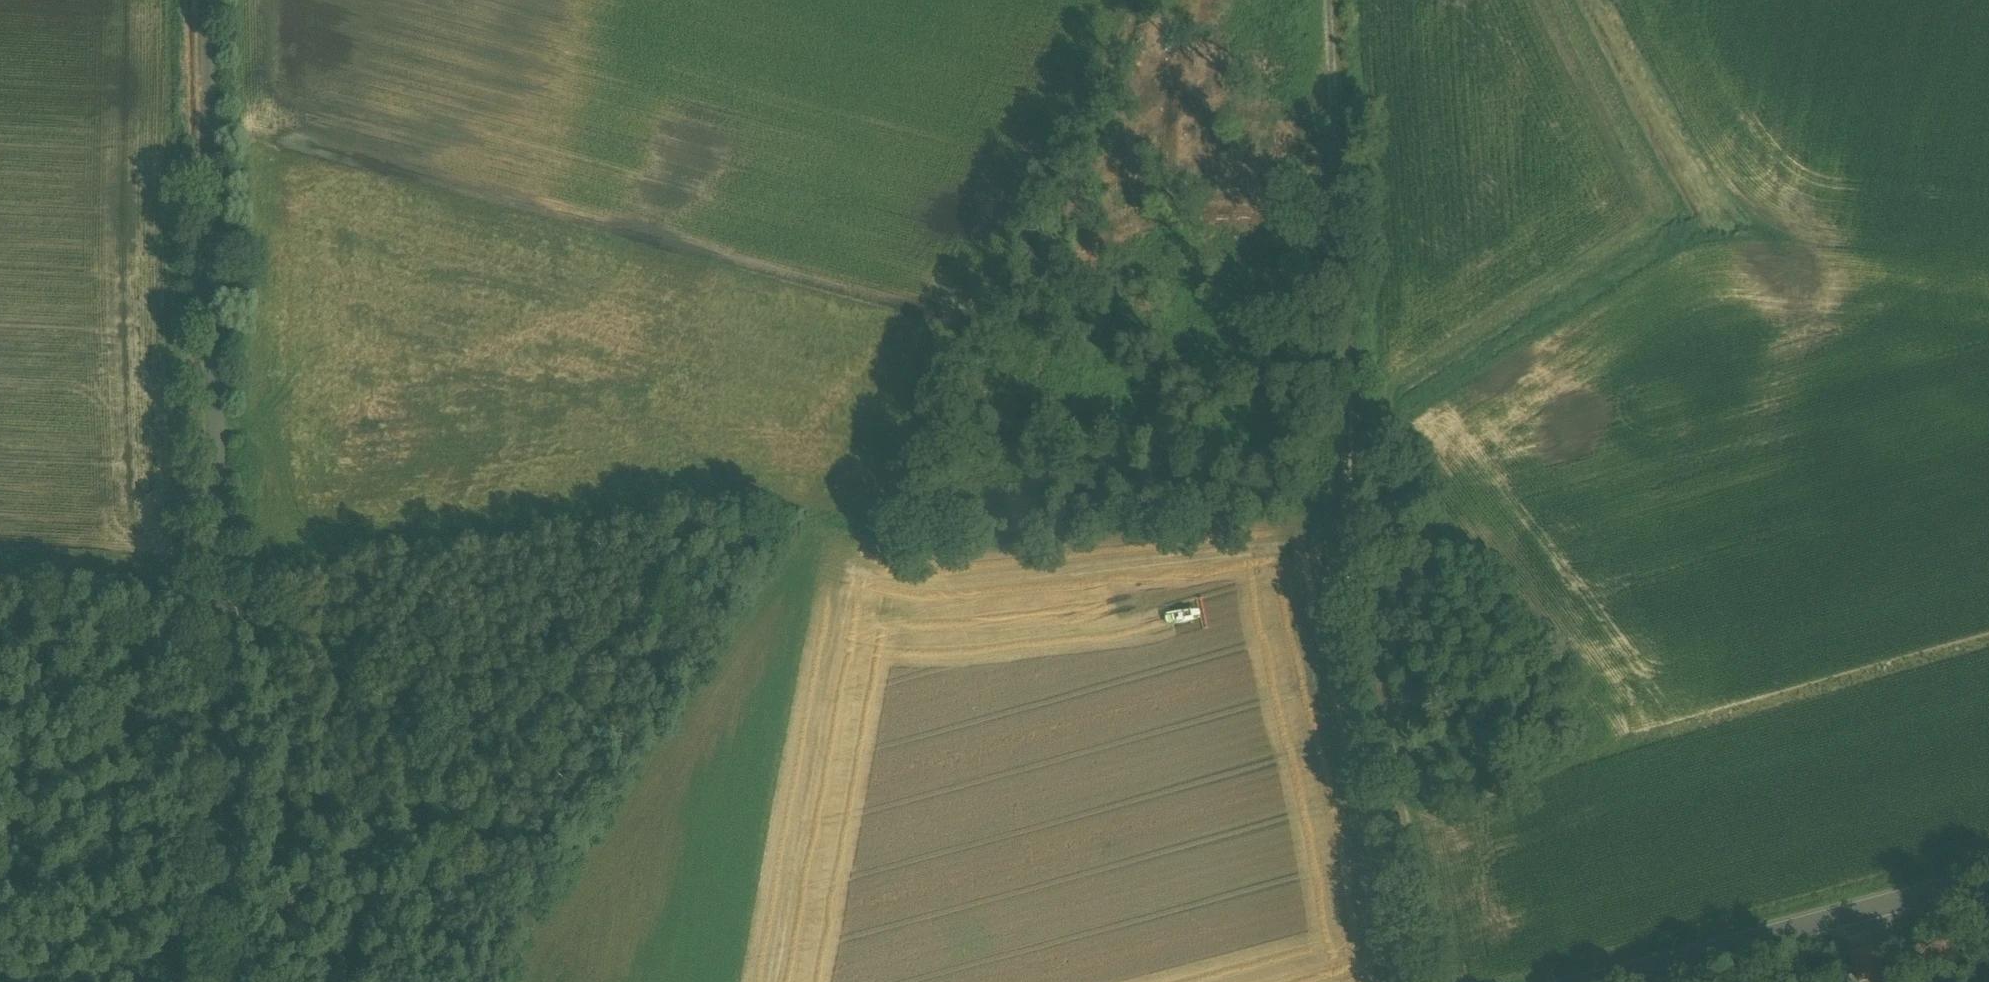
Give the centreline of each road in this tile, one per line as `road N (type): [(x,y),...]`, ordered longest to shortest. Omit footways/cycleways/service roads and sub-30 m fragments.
road 1 (unclassified): [(214,0),(229,337),(205,981)]
road 2 (secondary): [(1988,879),(1604,981)]

